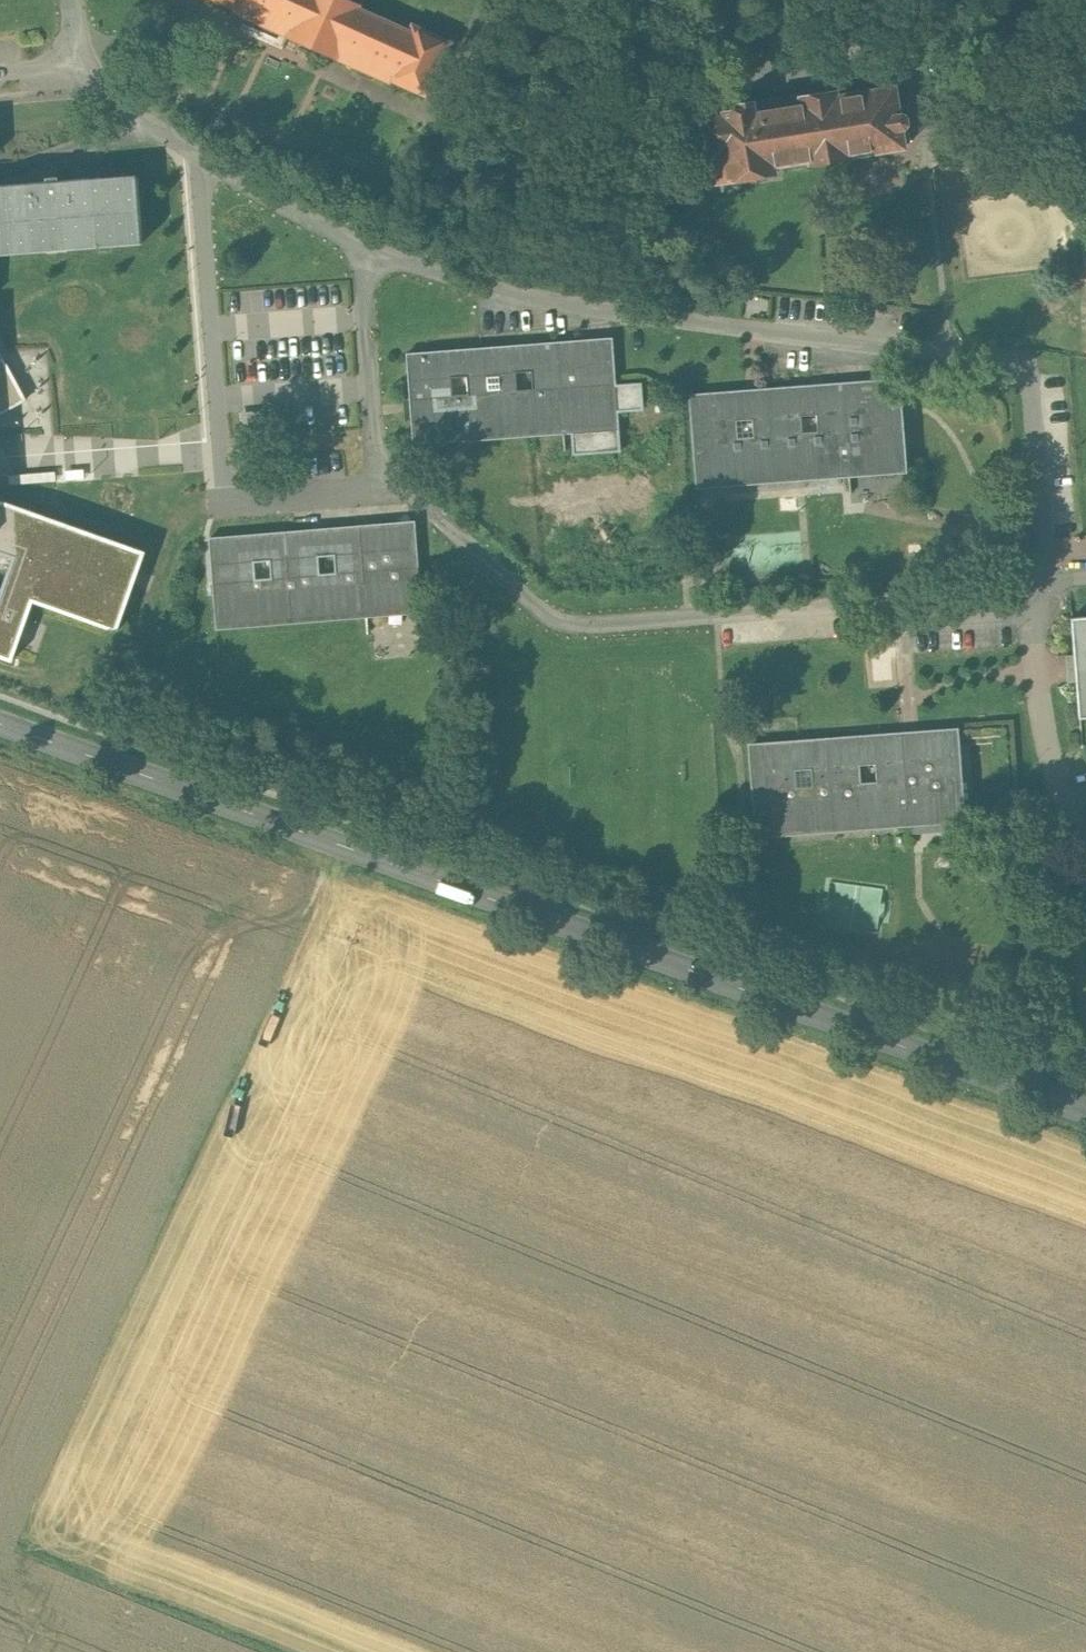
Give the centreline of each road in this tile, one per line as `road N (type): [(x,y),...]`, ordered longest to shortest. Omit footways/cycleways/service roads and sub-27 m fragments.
road 1 (tertiary): [(0,719),(1085,1102)]
road 2 (residential): [(1049,589),(565,625),(392,469),(377,432),(363,249)]
road 3 (residential): [(1049,589),(1035,376),(1025,362),(614,312),(363,249)]
road 4 (residential): [(363,249),(123,108),(91,77)]
road 5 (residential): [(1085,860),(1047,753),(1036,689),(1049,589)]

